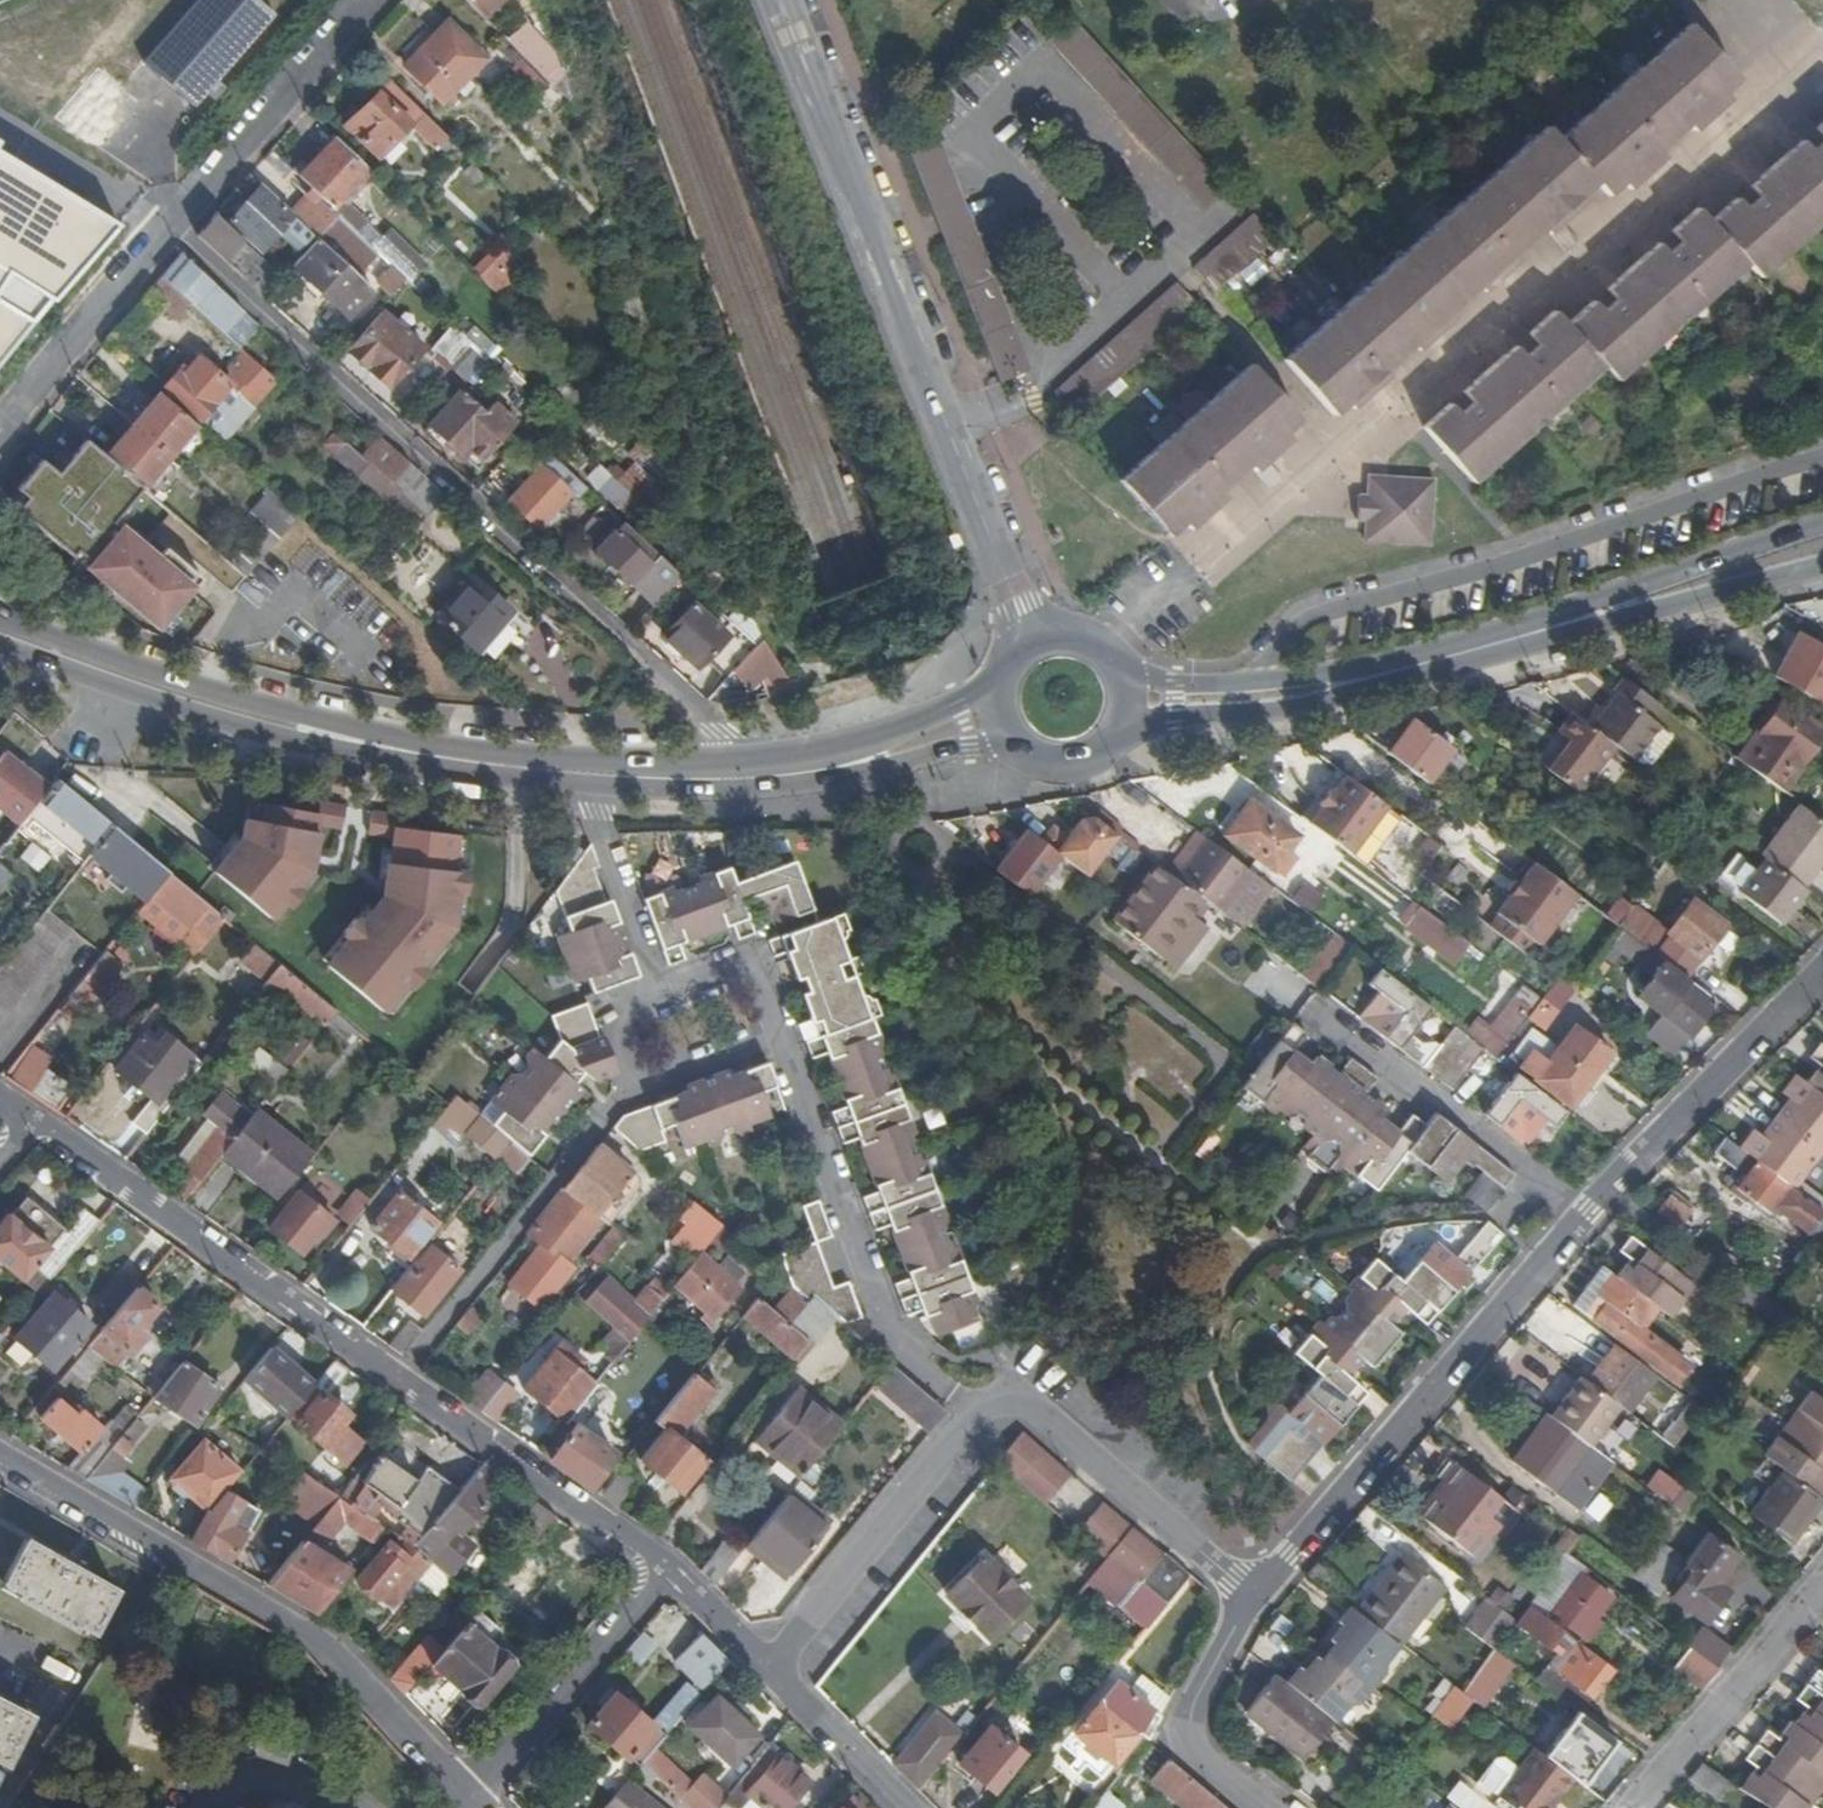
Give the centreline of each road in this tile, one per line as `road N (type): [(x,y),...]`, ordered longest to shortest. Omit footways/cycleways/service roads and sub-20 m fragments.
road 1 (residential): [(1253,1595),(1573,1215),(1822,963)]
road 2 (residential): [(667,1569),(28,1117)]
road 3 (secondary): [(1822,522),(1552,613),(1355,666),(1174,685),(1128,678)]
road 4 (secondary): [(1128,722),(1306,705),(1822,565)]
road 5 (tertiary): [(781,0),(1036,637)]
road 6 (residential): [(481,1806),(329,1659),(0,1456)]
road 7 (residential): [(367,0),(168,225),(0,433)]
road 8 (residential): [(972,1411),(891,1328),(779,1039)]
road 9 (secondary): [(351,741),(0,611)]
road 10 (secondary): [(0,646),(267,735),(351,741)]
road 11 (residential): [(972,1411),(996,1404),(1026,1409),(1253,1595)]
road 12 (residential): [(771,1667),(972,1411)]
road 13 (residential): [(667,1569),(483,1780),(481,1806)]
road 14 (residential): [(1822,1581),(1636,1807)]
road 15 (residential): [(655,985),(621,995),(649,1081),(779,1039)]
road 16 (residential): [(1251,1807),(1186,1746),(1185,1705),(1253,1595)]
road 17 (secondary): [(351,741),(596,776)]
road 18 (secondary): [(596,776),(697,781),(825,769)]
road 19 (residential): [(655,985),(597,814),(596,776)]
road 20 (residential): [(771,1667),(911,1807)]
road 21 (secondary): [(999,679),(825,769)]
road 22 (residential): [(779,1039),(749,954),(655,985)]
road 23 (secondary): [(825,769),(895,765),(1008,739)]
road 24 (secondary): [(1008,739),(1042,764),(1063,767),(1103,755),(1128,722)]
road 25 (residential): [(771,1667),(667,1569)]

